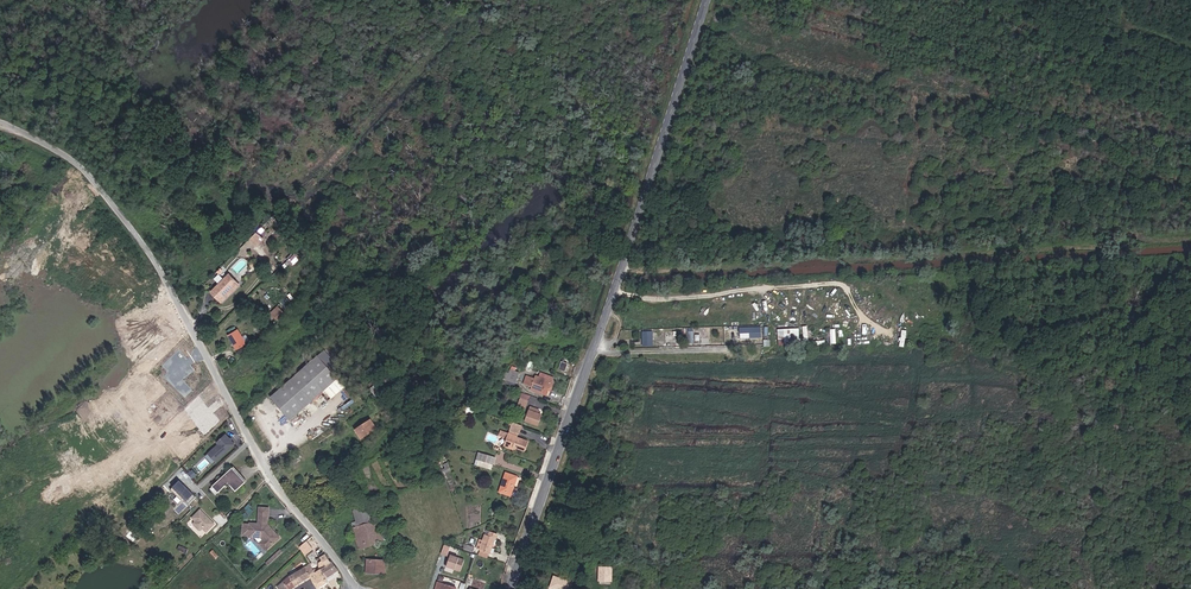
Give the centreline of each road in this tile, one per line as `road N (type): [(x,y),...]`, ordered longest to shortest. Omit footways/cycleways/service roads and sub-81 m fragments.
road 1 (tertiary): [(703,0),(509,588)]
road 2 (residential): [(350,588),(345,572),(276,484),(136,232),(88,174),(0,121)]

